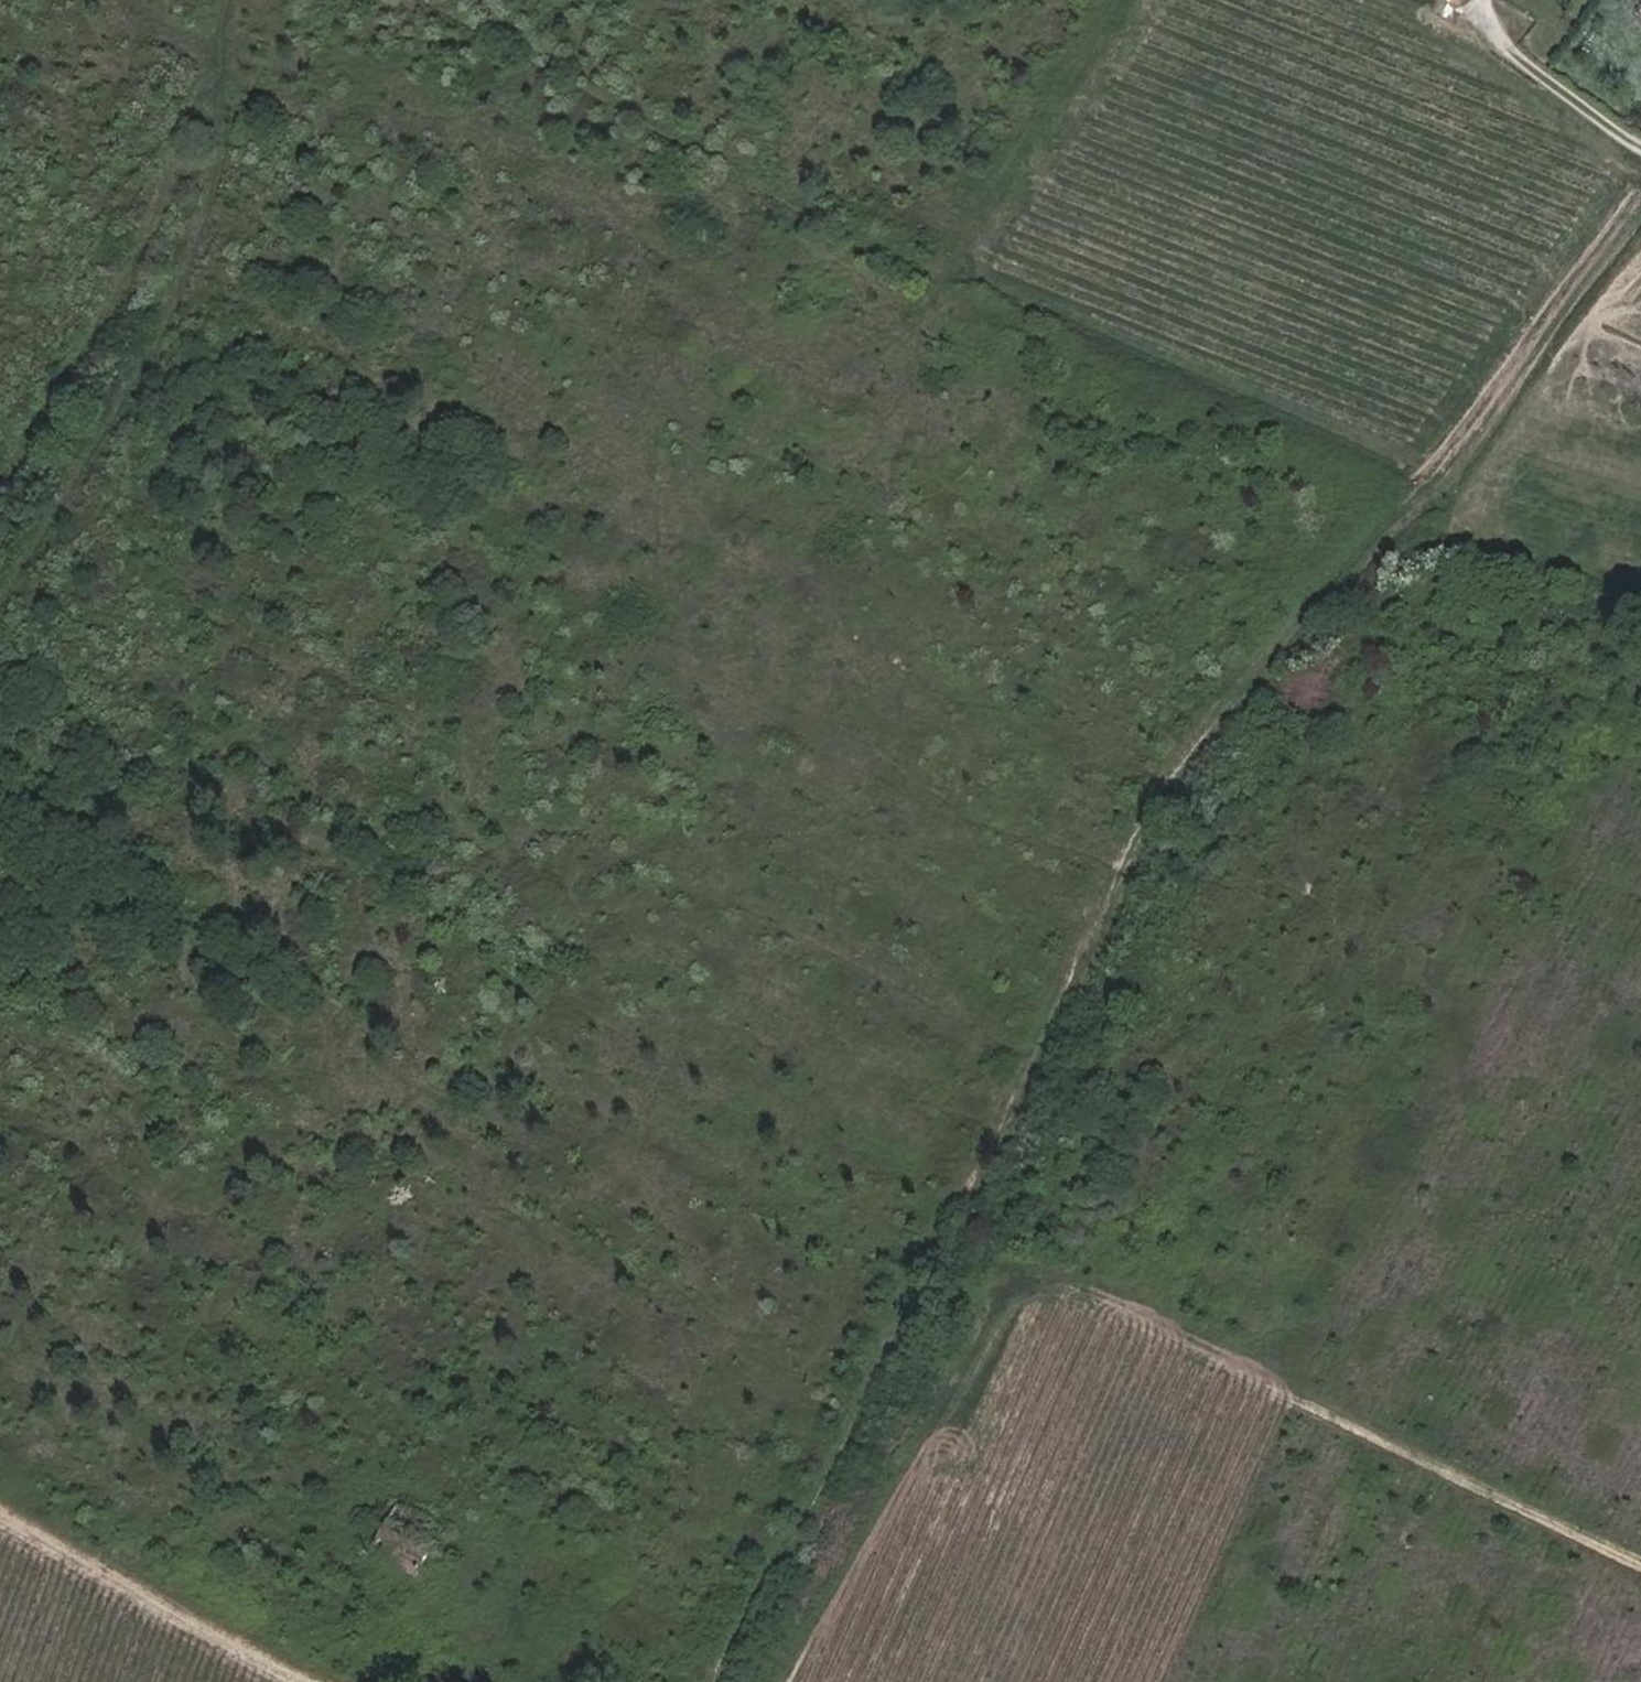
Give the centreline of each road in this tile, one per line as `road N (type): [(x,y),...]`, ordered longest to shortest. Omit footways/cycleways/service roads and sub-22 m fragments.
road 1 (track): [(791,1681),(806,1670),(1018,1275),(1041,1276),(1640,1563)]
road 2 (track): [(239,0),(205,229),(66,514),(0,611)]
road 3 (track): [(0,1507),(328,1681)]

